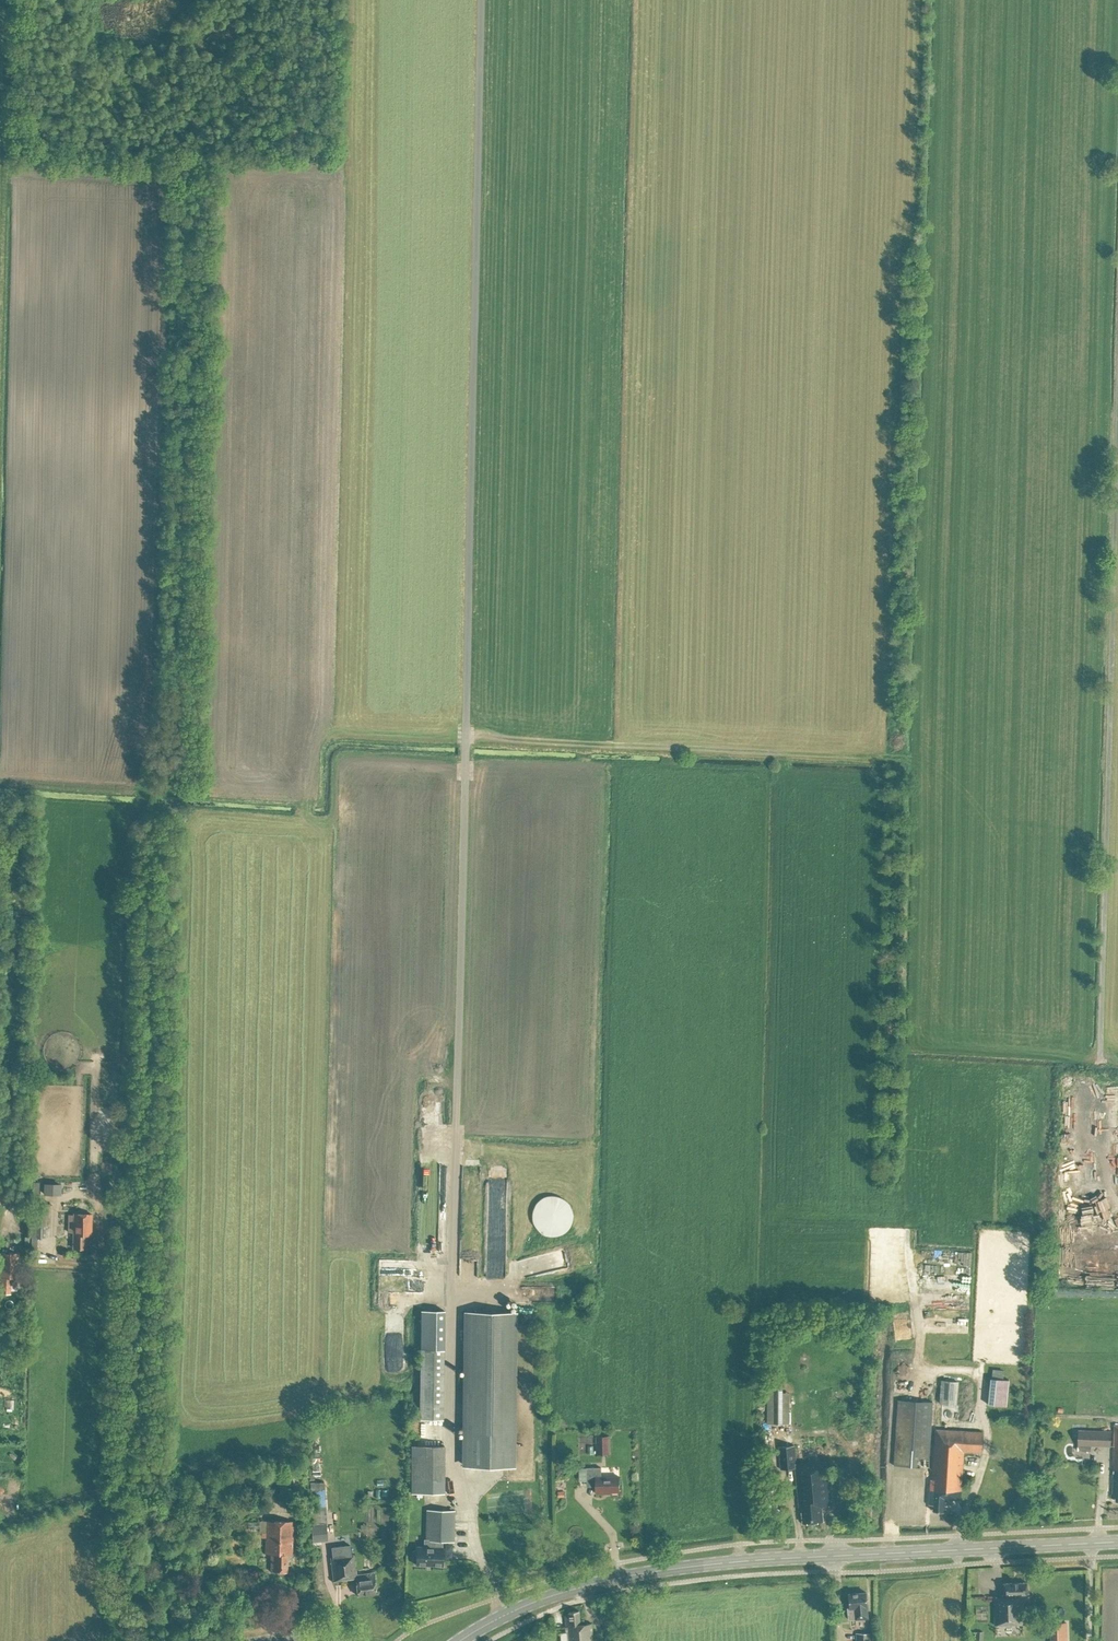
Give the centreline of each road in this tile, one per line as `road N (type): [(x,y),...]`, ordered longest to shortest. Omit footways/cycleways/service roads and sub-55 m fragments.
road 1 (primary): [(457,1640),(547,1597),(664,1569),(1117,1541)]
road 2 (track): [(123,1640),(119,1508),(109,1483),(136,1225)]

